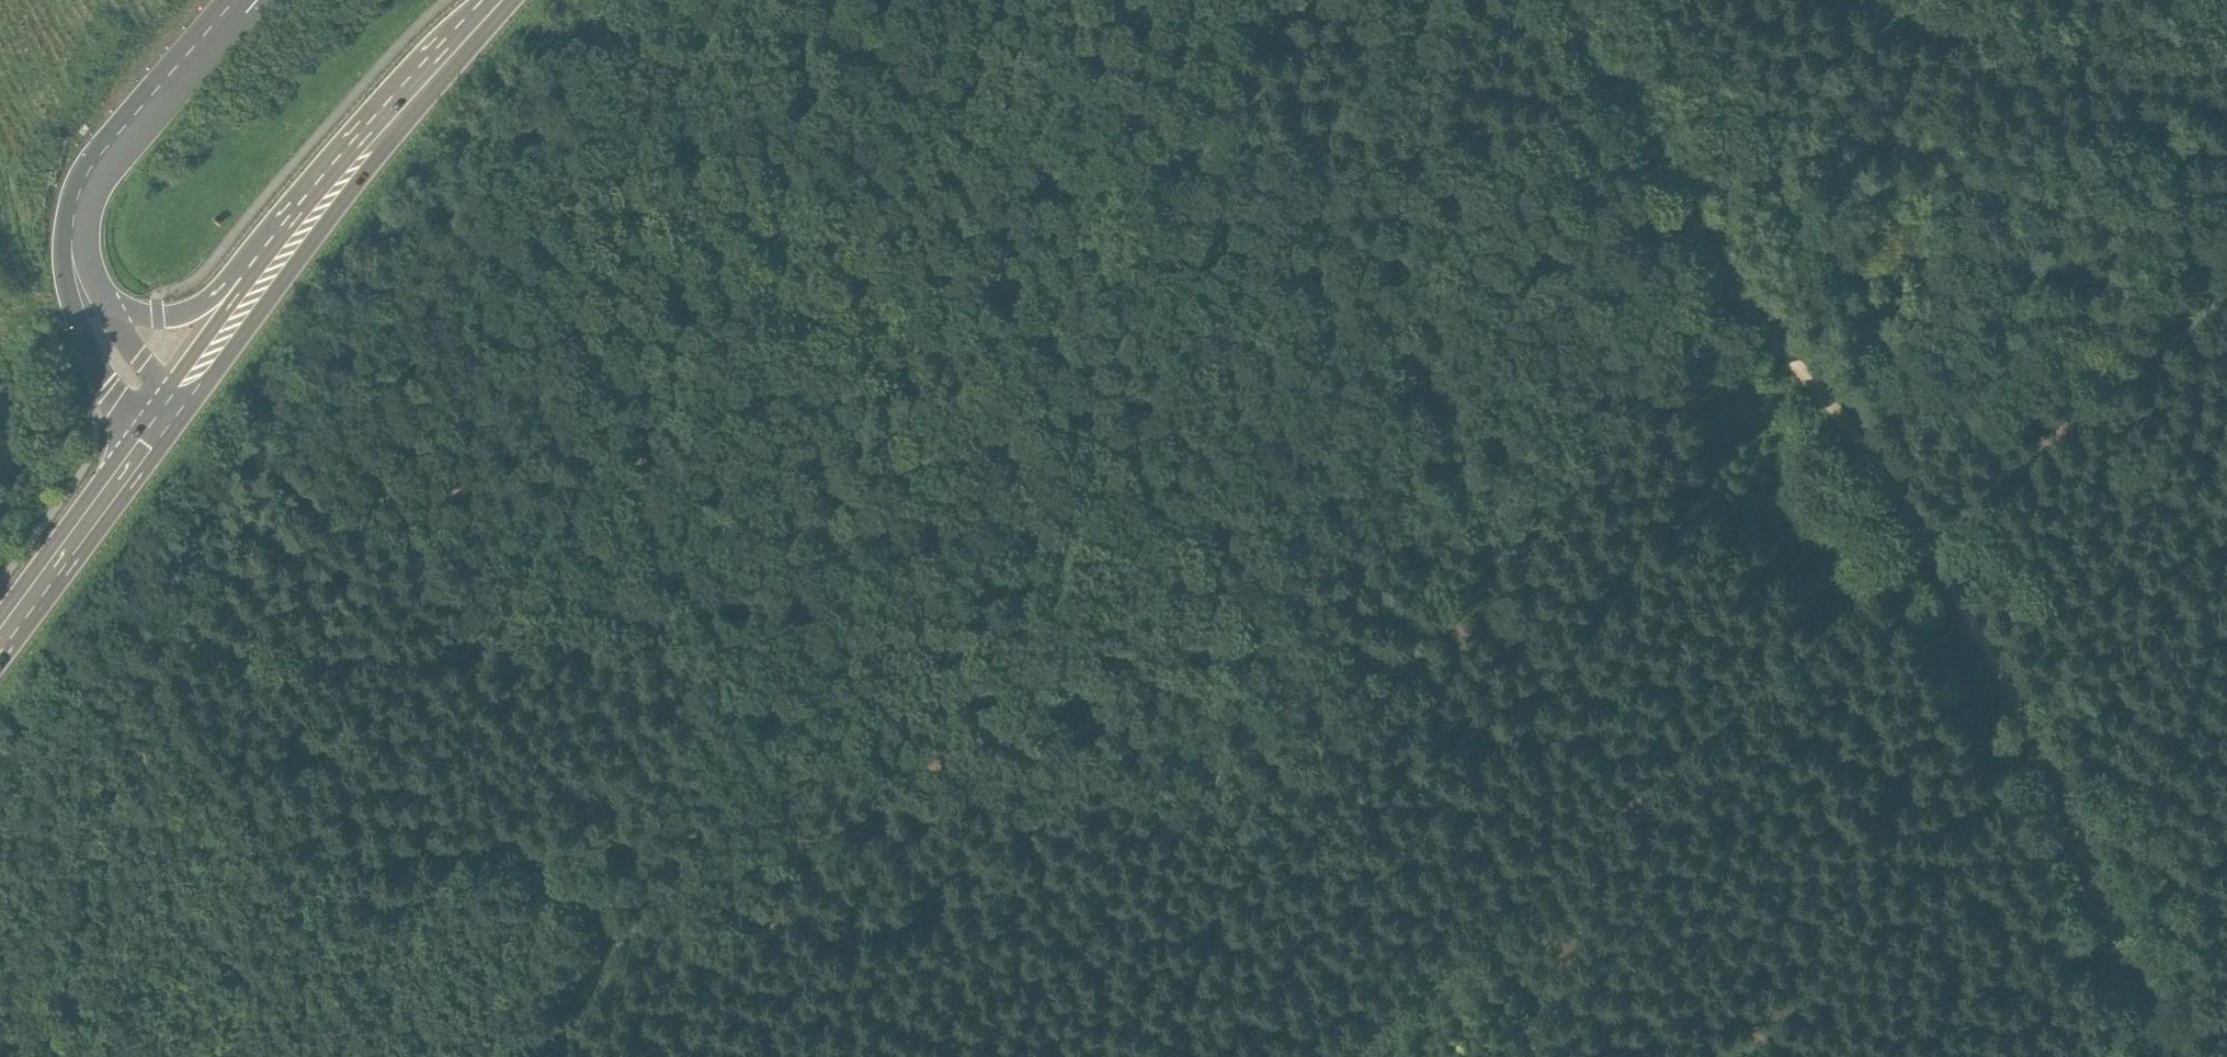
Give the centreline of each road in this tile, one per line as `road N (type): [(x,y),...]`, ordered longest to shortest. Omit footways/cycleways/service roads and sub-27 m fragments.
road 1 (track): [(2163,1056),(2007,684),(1833,404),(1712,267),(1645,123),(1567,0)]
road 2 (track): [(345,986),(241,811),(254,766),(421,570),(401,283),(413,260),(666,0)]
road 3 (track): [(1774,1056),(1742,968),(1635,793),(1343,1056)]
road 4 (secondary): [(485,0),(381,109),(248,289)]
road 5 (unclassified): [(81,284),(71,223),(83,184),(236,0)]
road 6 (track): [(1903,0),(2144,51),(2226,47)]
road 7 (secondary): [(161,406),(0,629)]
road 8 (track): [(345,986),(176,1056)]
road 9 (secondary): [(248,289),(156,316),(81,284)]
road 10 (unclassified): [(161,406),(126,375),(81,284)]
road 11 (secondary): [(248,289),(161,406)]

